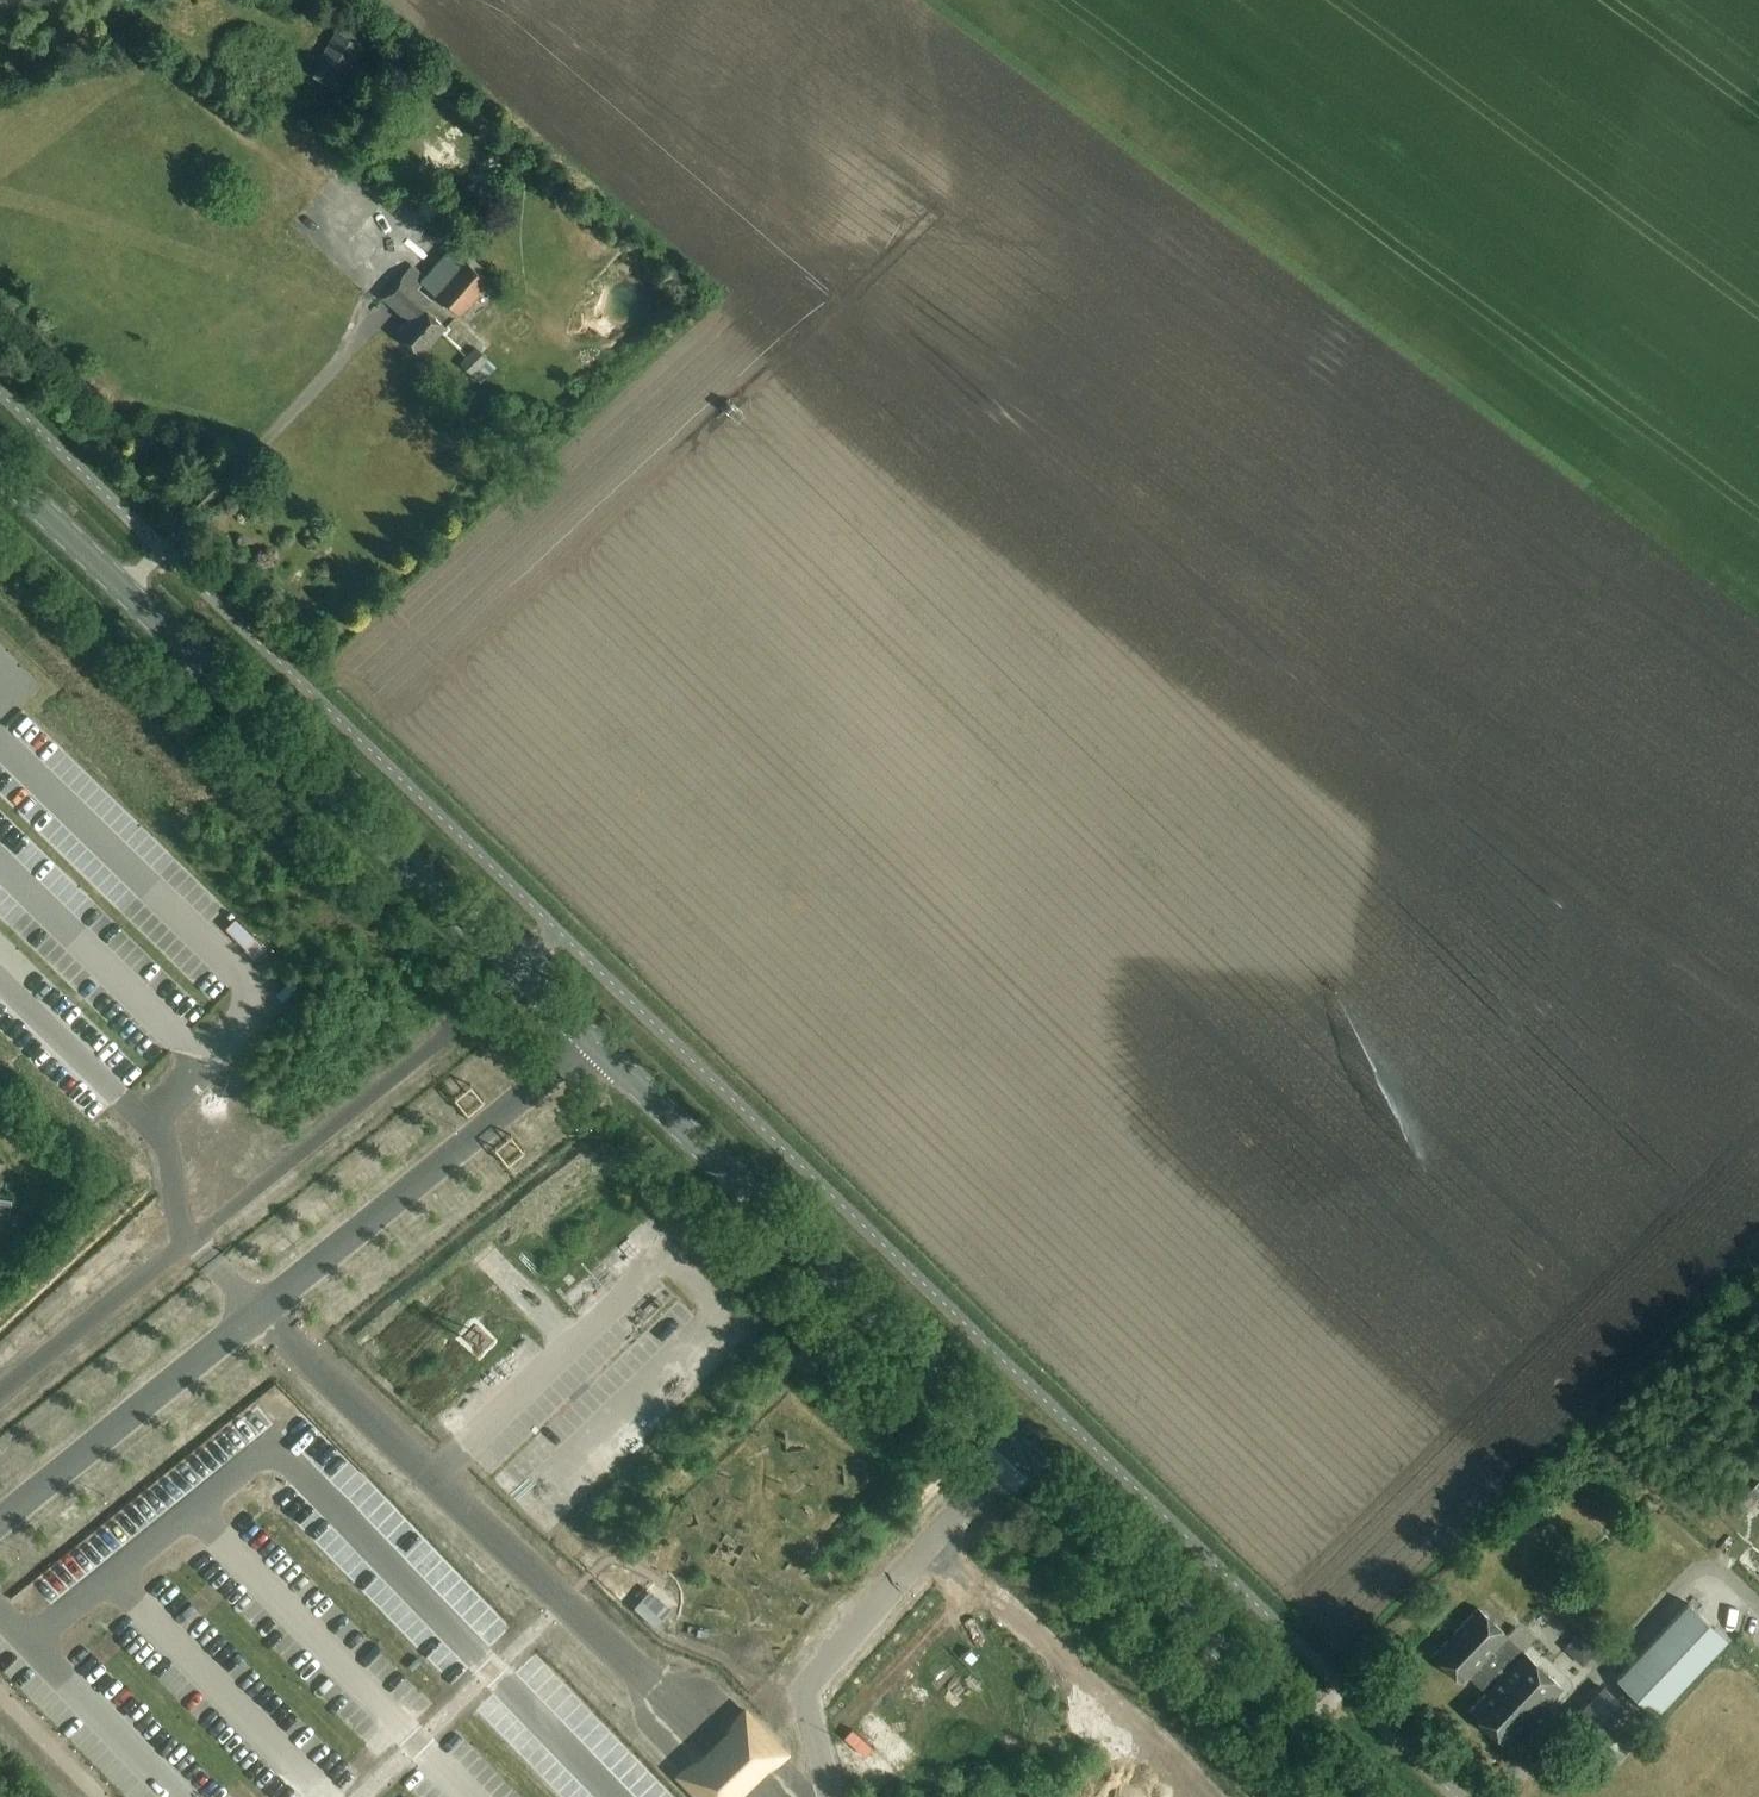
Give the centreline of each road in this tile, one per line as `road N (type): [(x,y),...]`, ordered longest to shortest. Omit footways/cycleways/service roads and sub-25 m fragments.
road 1 (secondary): [(1377,1796),(0,470)]

